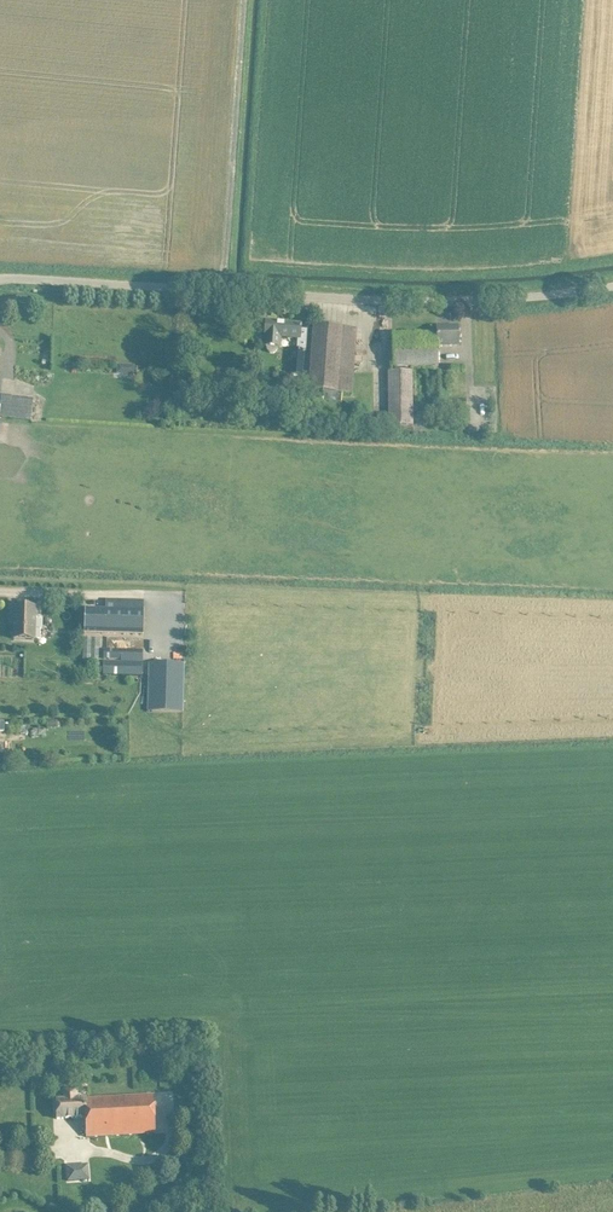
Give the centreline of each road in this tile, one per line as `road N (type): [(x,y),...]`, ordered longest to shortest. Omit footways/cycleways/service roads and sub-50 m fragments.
road 1 (unclassified): [(0,279),(432,301),(535,300),(612,287)]
road 2 (track): [(220,293),(241,0)]

